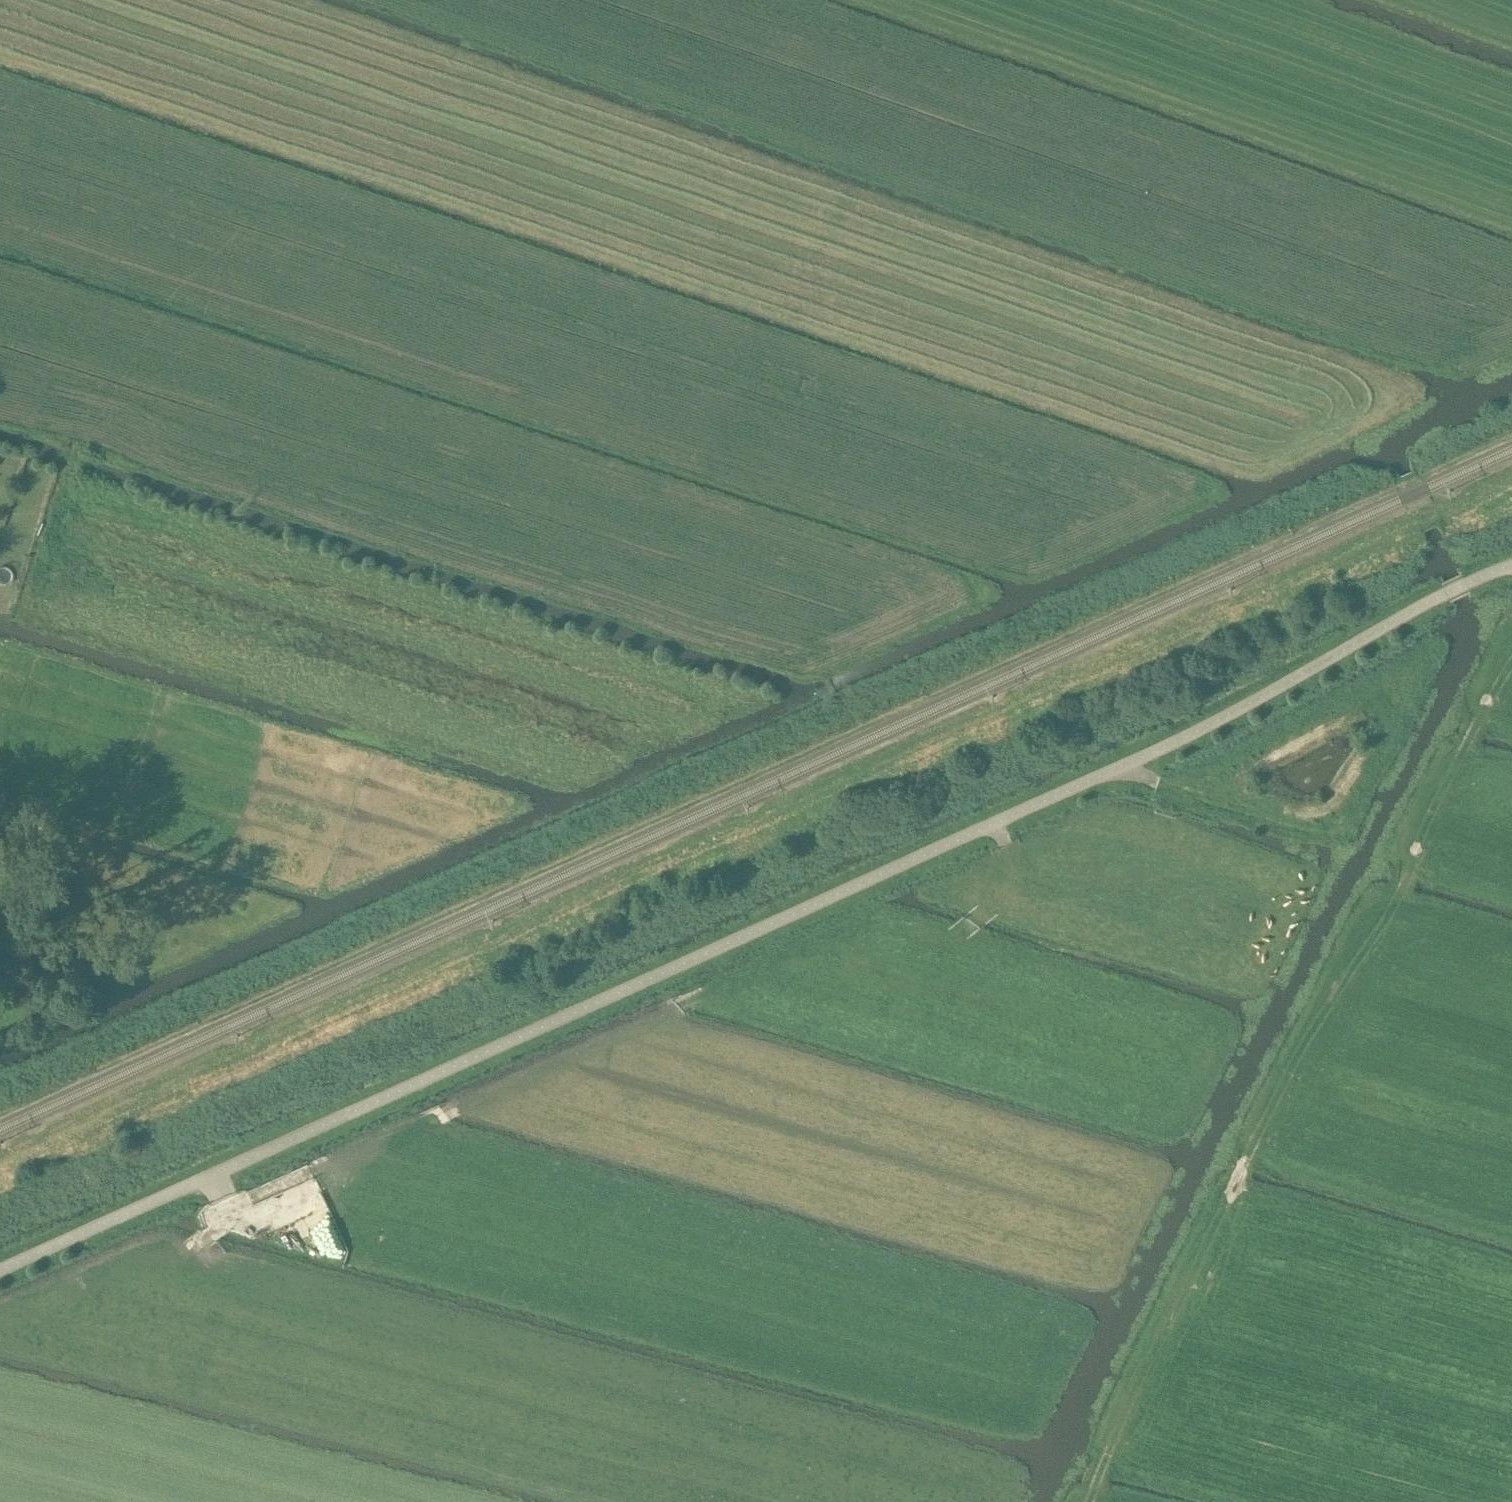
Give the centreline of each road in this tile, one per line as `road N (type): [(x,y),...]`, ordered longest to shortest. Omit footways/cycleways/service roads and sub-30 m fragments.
road 1 (unclassified): [(0,1264),(894,870),(1511,570)]

